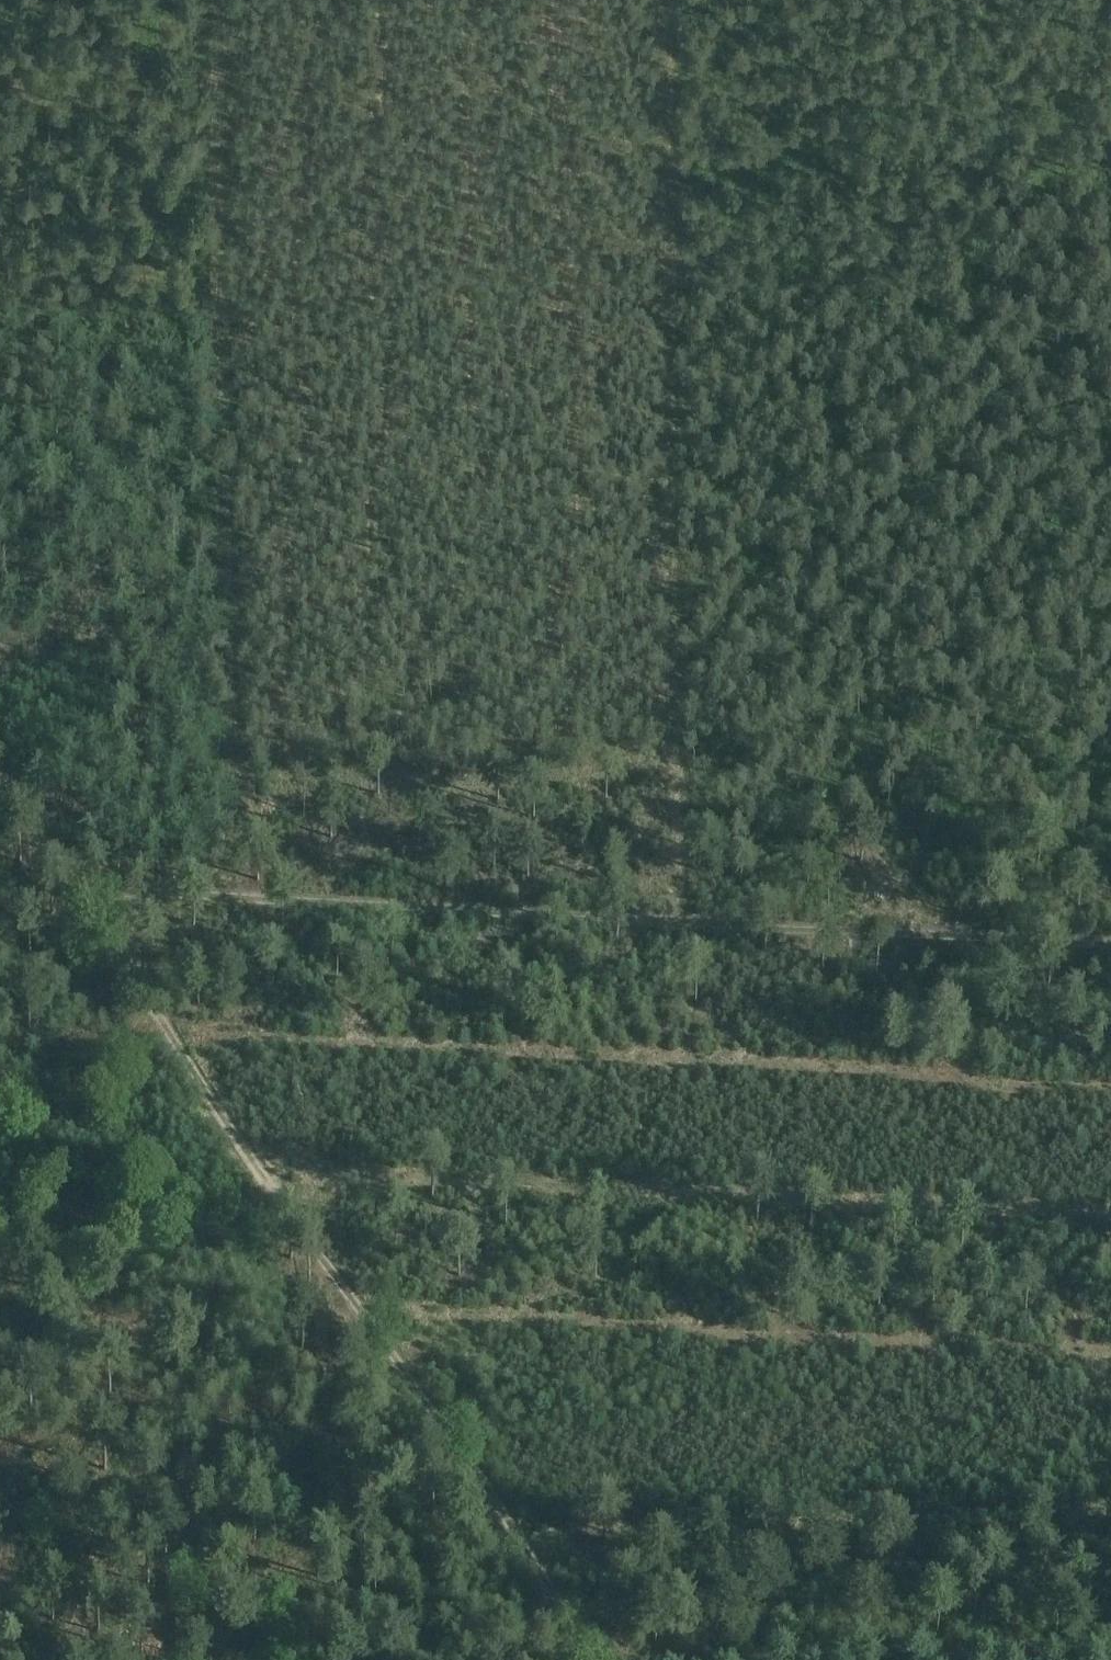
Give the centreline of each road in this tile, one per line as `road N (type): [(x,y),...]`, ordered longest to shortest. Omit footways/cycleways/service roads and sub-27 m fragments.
road 1 (track): [(0,775),(599,1659)]
road 2 (track): [(80,889),(1110,937)]

